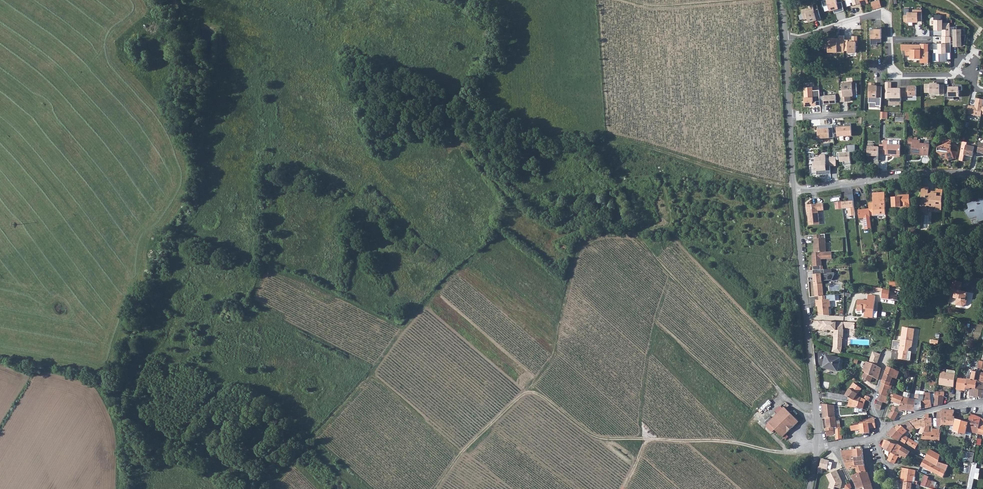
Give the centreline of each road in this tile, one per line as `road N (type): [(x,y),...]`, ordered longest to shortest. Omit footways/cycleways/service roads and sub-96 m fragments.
road 1 (track): [(533,394),(553,358),(580,248),(612,237),(636,240),(784,396)]
road 2 (track): [(649,440),(593,436),(533,394),(460,455),(436,488)]
road 3 (residential): [(786,40),(885,13),(895,74),(955,74),(982,89)]
road 4 (residential): [(794,192),(819,445)]
road 5 (residential): [(982,176),(923,173),(794,192)]
road 6 (track): [(819,445),(786,453),(730,442),(649,440)]

